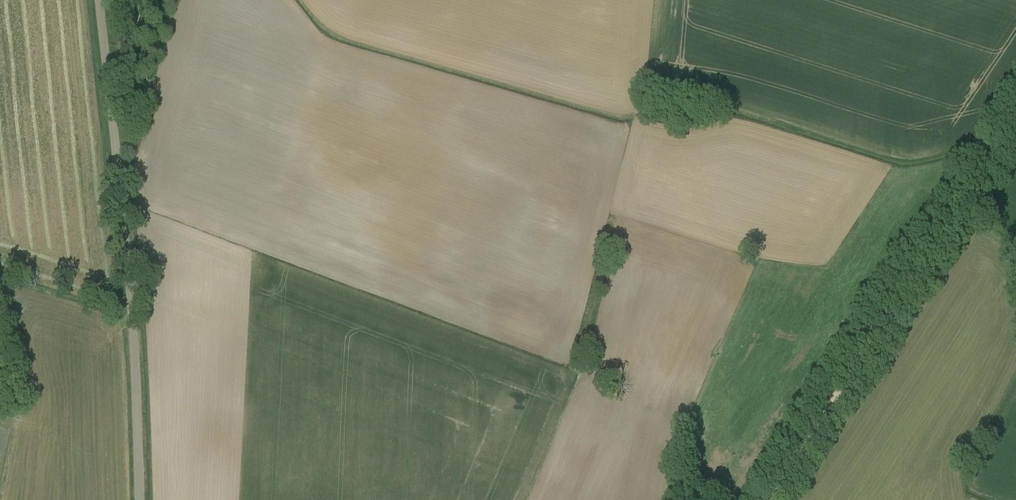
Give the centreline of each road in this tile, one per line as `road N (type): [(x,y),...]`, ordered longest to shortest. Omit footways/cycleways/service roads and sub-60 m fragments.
road 1 (unclassified): [(139,499),(134,337),(99,0)]
road 2 (track): [(1015,119),(768,499)]

